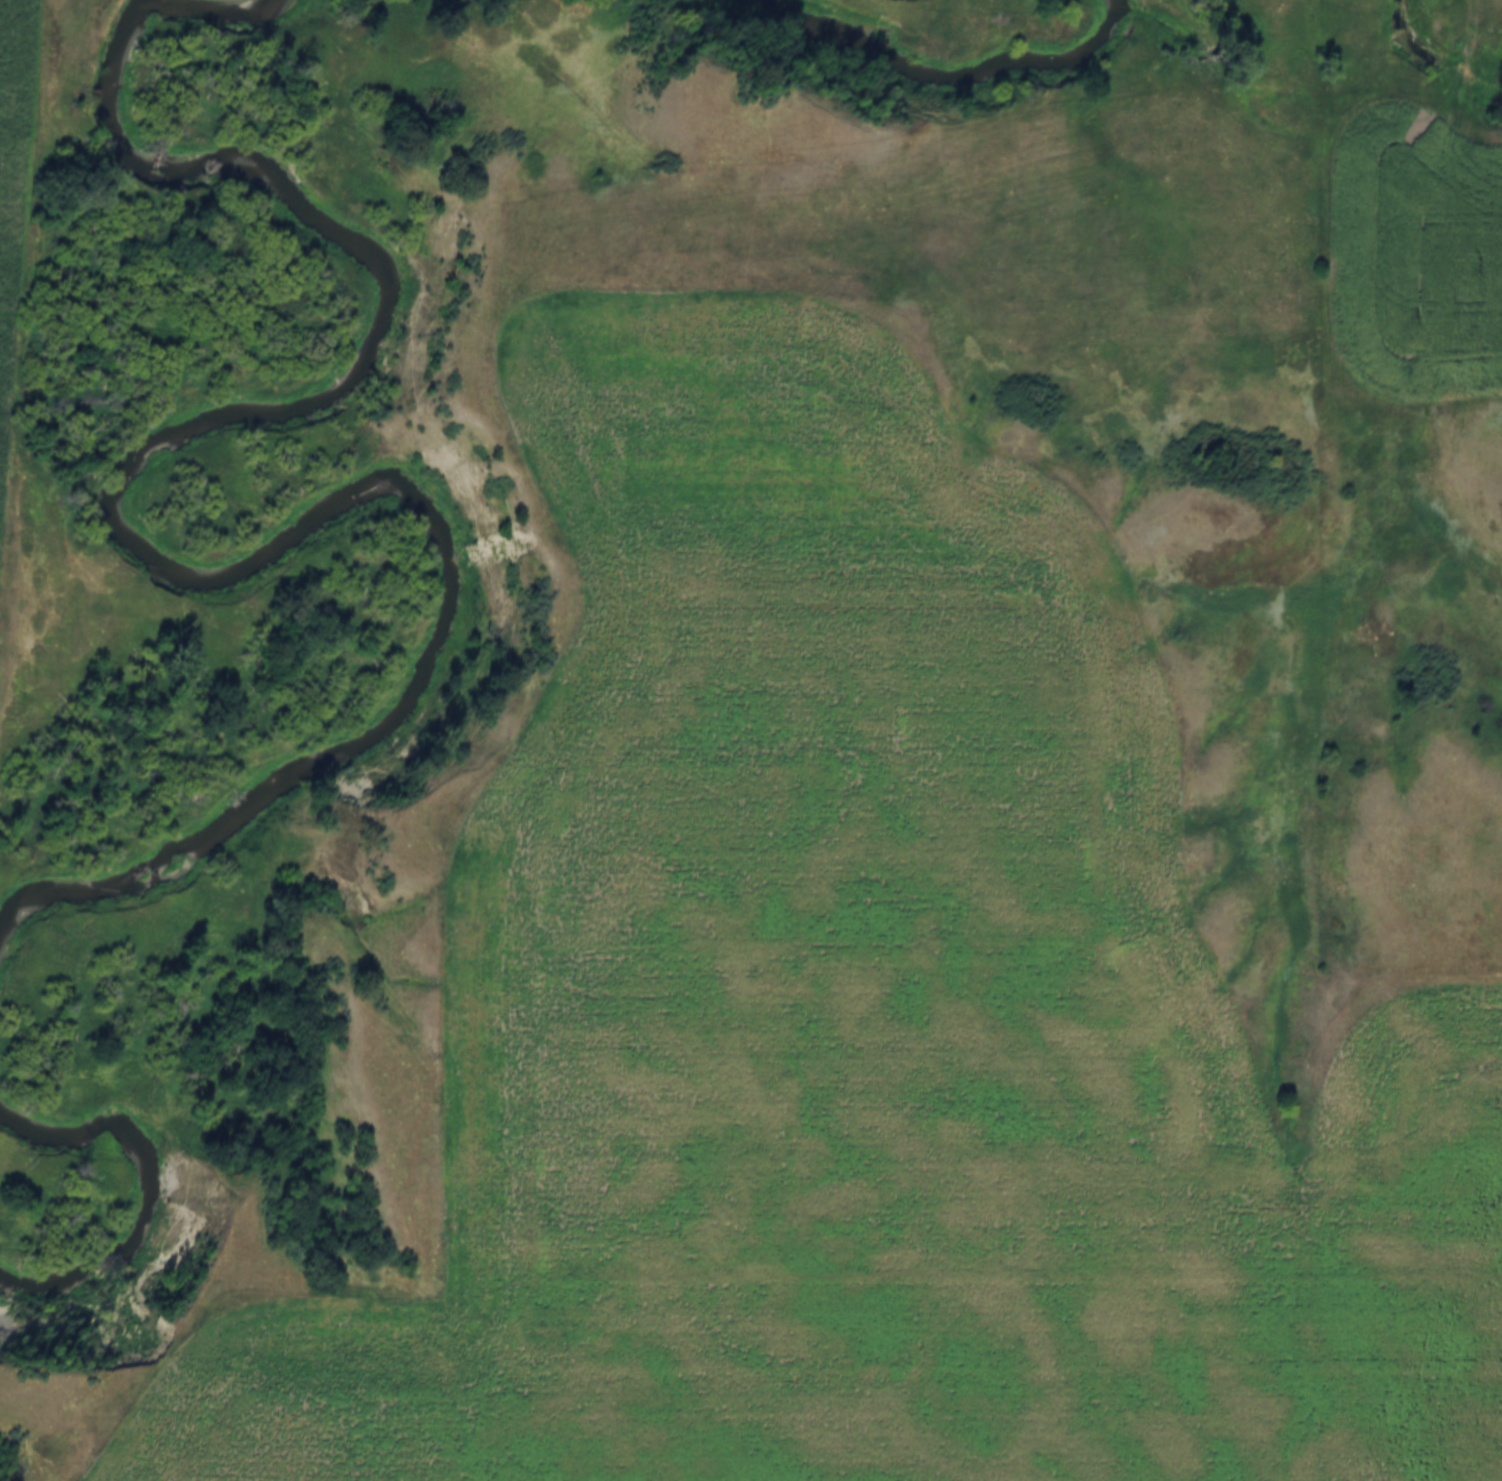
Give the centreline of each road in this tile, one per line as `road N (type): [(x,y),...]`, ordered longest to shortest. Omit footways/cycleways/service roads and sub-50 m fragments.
road 1 (track): [(1474,0),(1478,122),(1489,161),(1501,168)]

